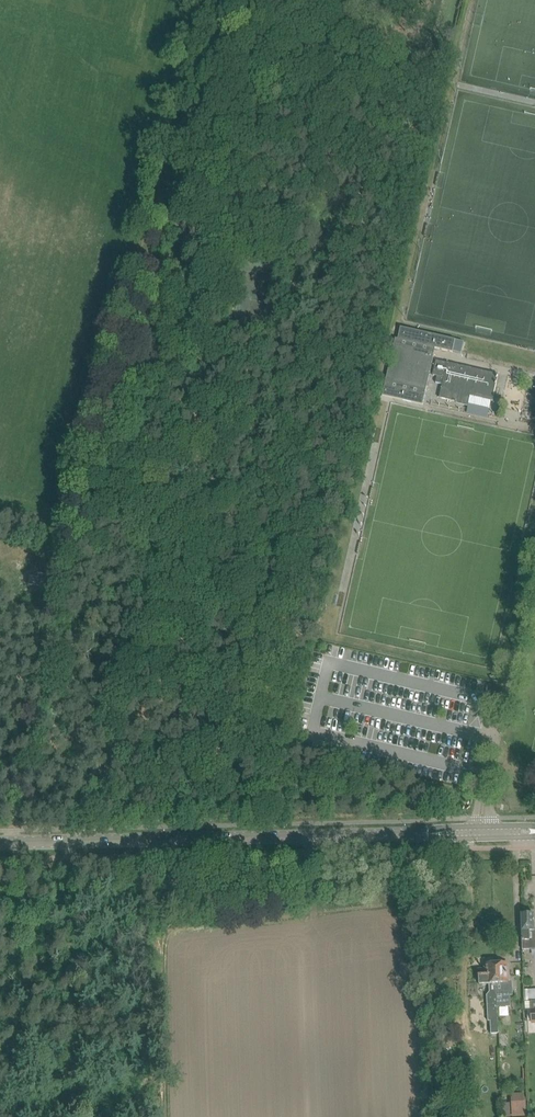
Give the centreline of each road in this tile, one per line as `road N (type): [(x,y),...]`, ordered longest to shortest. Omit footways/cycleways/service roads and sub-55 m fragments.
road 1 (tertiary): [(0,843),(418,833)]
road 2 (unclassified): [(479,826),(534,559)]

